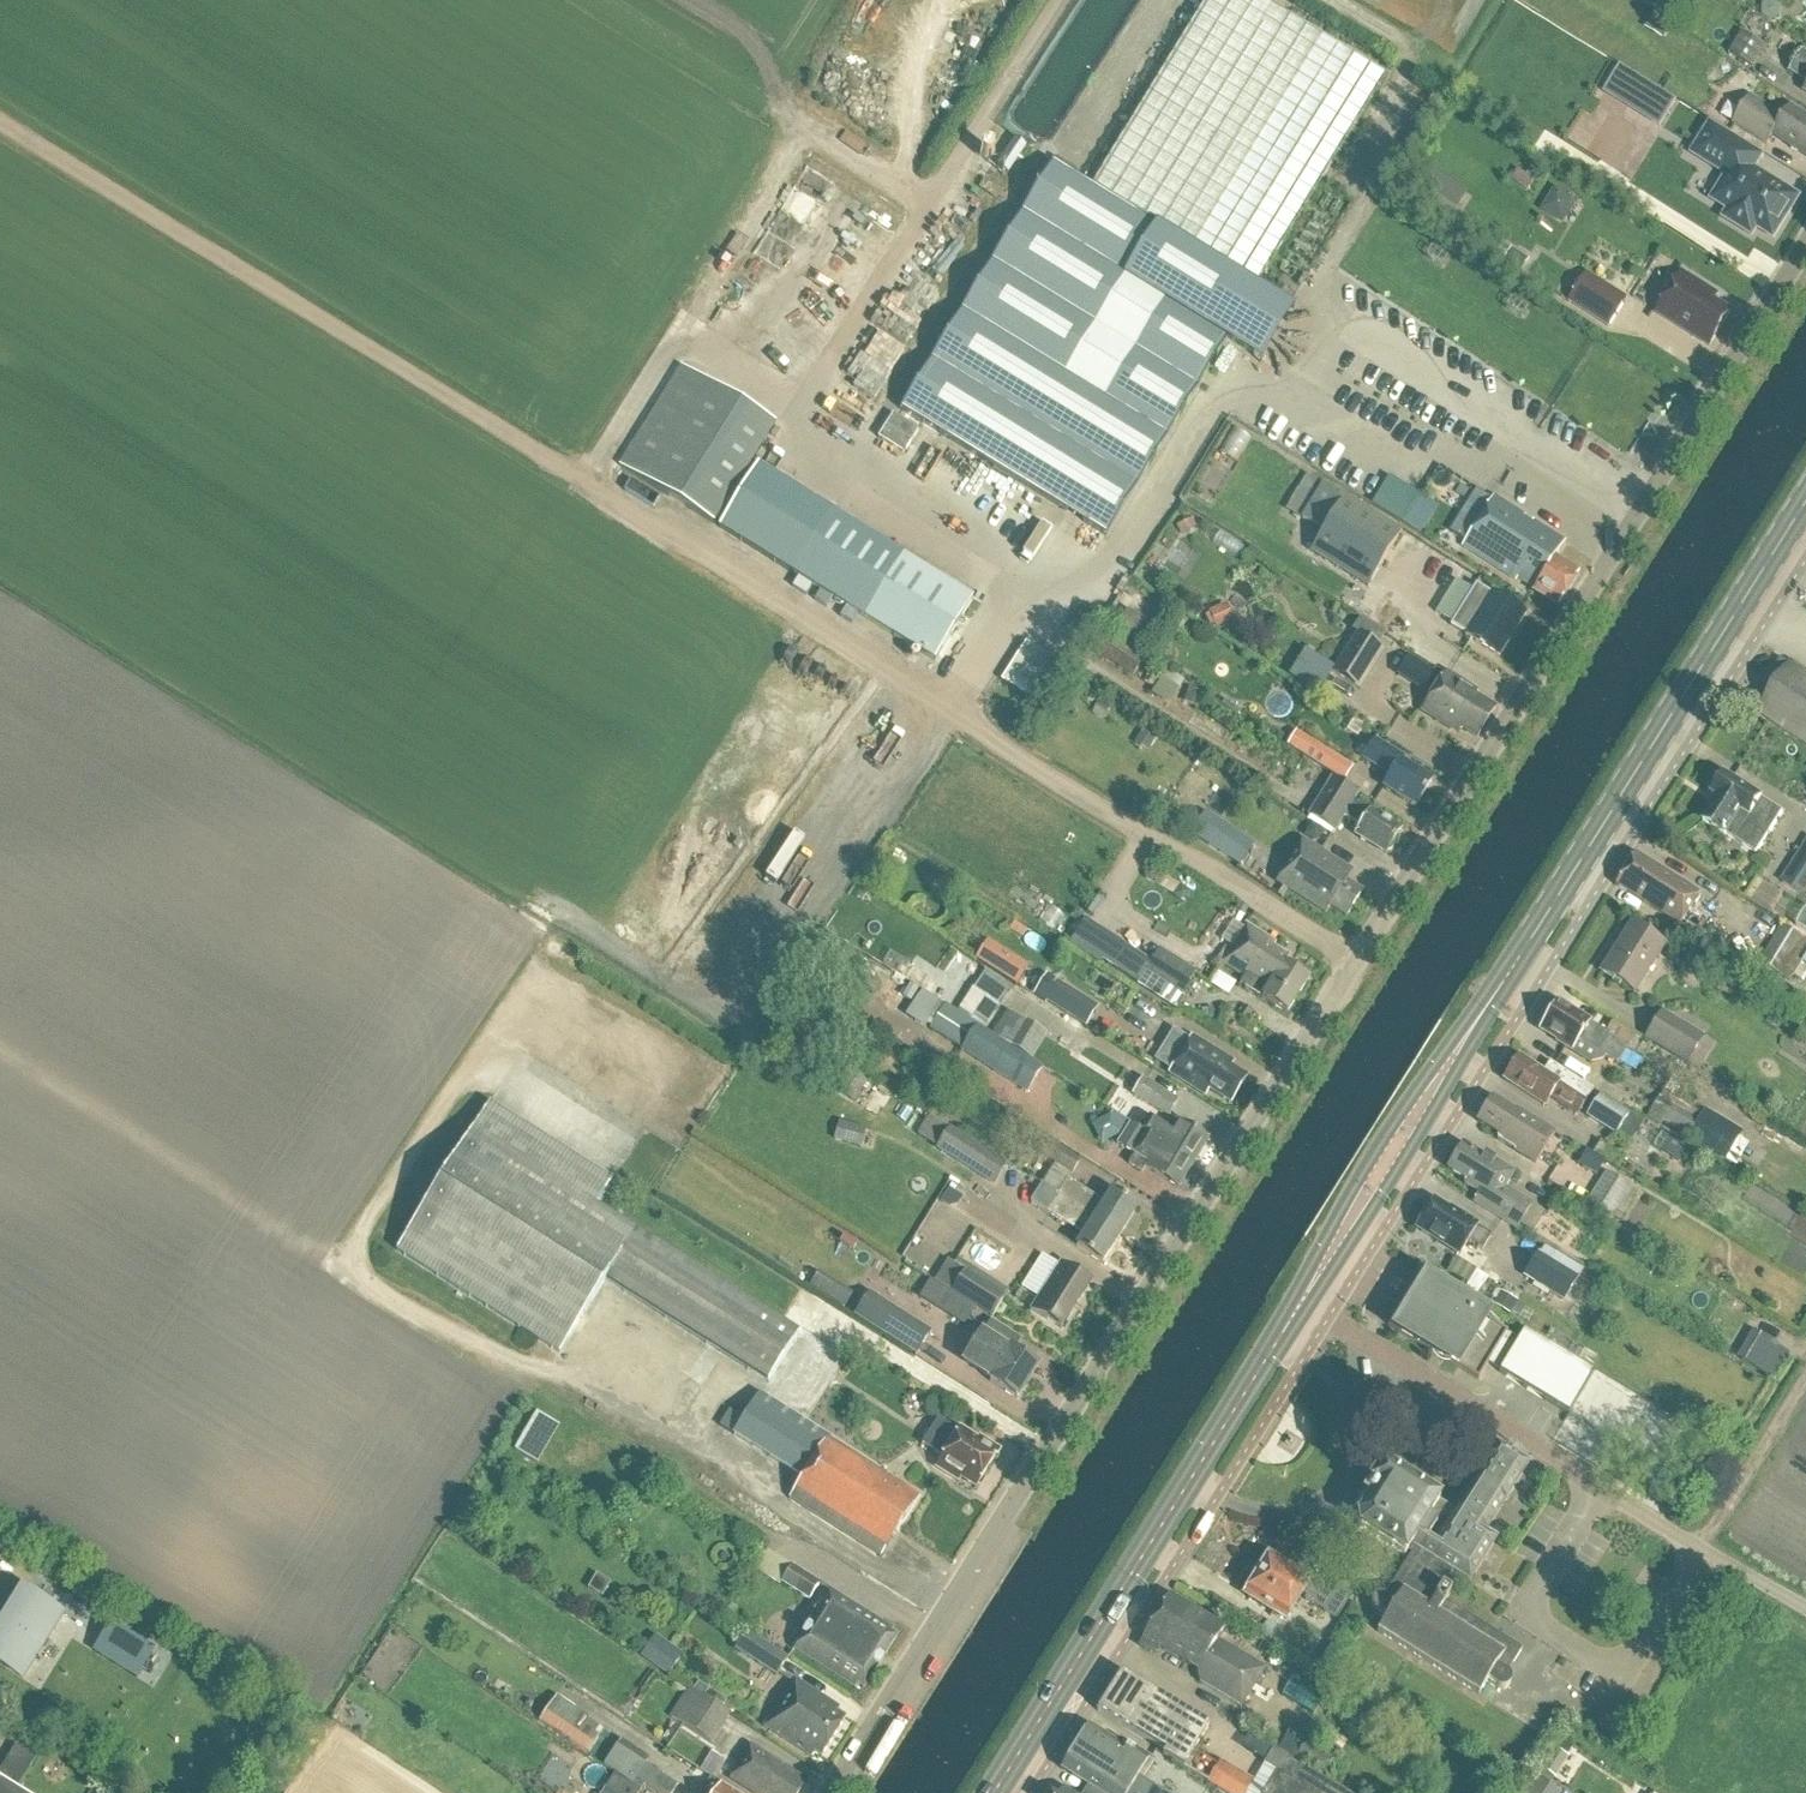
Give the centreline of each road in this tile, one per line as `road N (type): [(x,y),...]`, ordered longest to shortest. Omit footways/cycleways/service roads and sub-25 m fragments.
road 1 (unclassified): [(825,1792),(1805,243)]
road 2 (primary): [(1301,1303),(1805,503)]
road 3 (unclassified): [(1805,1608),(1301,1303)]
road 4 (primary): [(995,1792),(1301,1303)]
road 5 (track): [(348,1266),(0,1053)]
road 6 (track): [(1705,1549),(1805,1384)]

